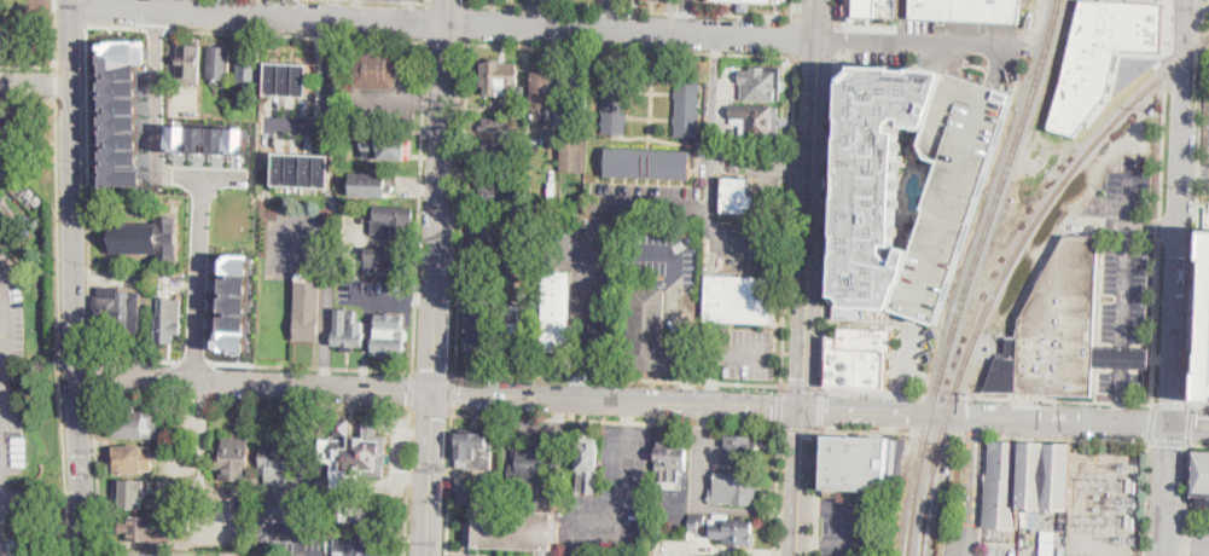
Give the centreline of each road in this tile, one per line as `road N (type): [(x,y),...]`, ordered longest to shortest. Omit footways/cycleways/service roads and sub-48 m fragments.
road 1 (residential): [(816,40),(71,8)]
road 2 (tertiary): [(1172,424),(1187,0)]
road 3 (tertiary): [(431,388),(449,0)]
road 4 (secondary): [(71,0),(74,376)]
road 5 (tertiary): [(1172,424),(801,410)]
road 6 (tertiary): [(801,410),(431,388)]
road 7 (residential): [(431,388),(74,376)]
road 8 (primary): [(804,330),(816,40)]
road 9 (residential): [(1027,48),(816,40)]
road 10 (residential): [(202,174),(192,380)]
road 11 (secondary): [(74,376),(86,555)]
road 12 (tertiary): [(425,555),(431,388)]
road 13 (residential): [(159,12),(158,172)]
road 14 (primary): [(794,555),(801,410)]
road 15 (tertiary): [(1165,555),(1172,424)]

